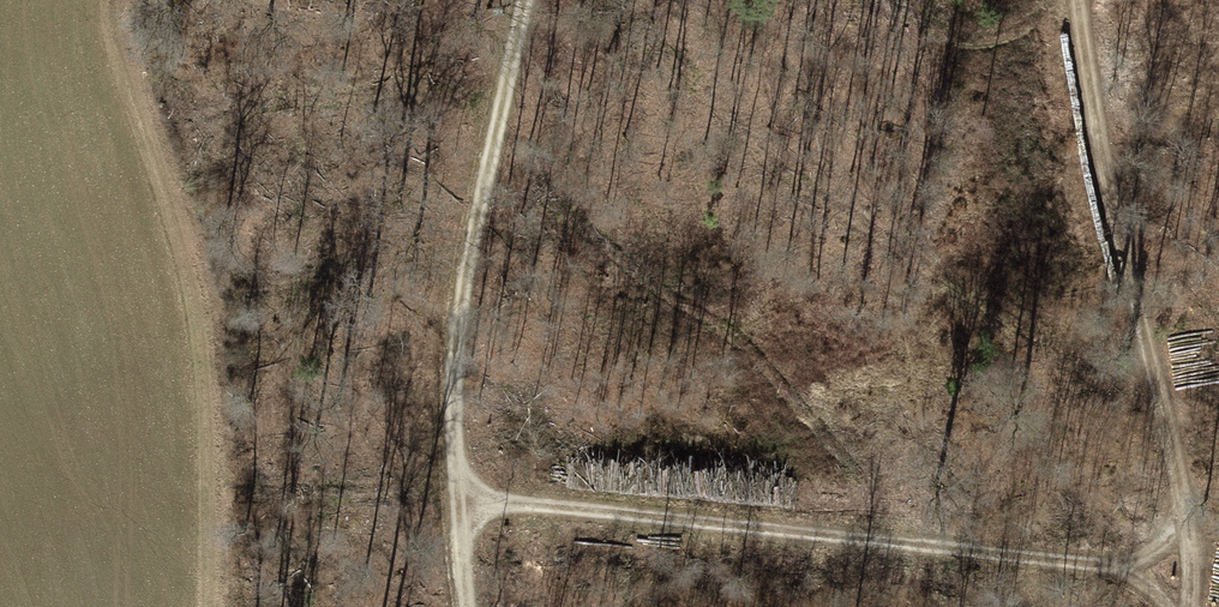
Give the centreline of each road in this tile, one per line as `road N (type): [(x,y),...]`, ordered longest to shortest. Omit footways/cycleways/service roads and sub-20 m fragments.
road 1 (track): [(457,496),(1190,572)]
road 2 (track): [(1082,0),(1089,78),(1190,549),(1189,606)]
road 3 (track): [(469,606),(452,444),(462,285),(520,0)]

